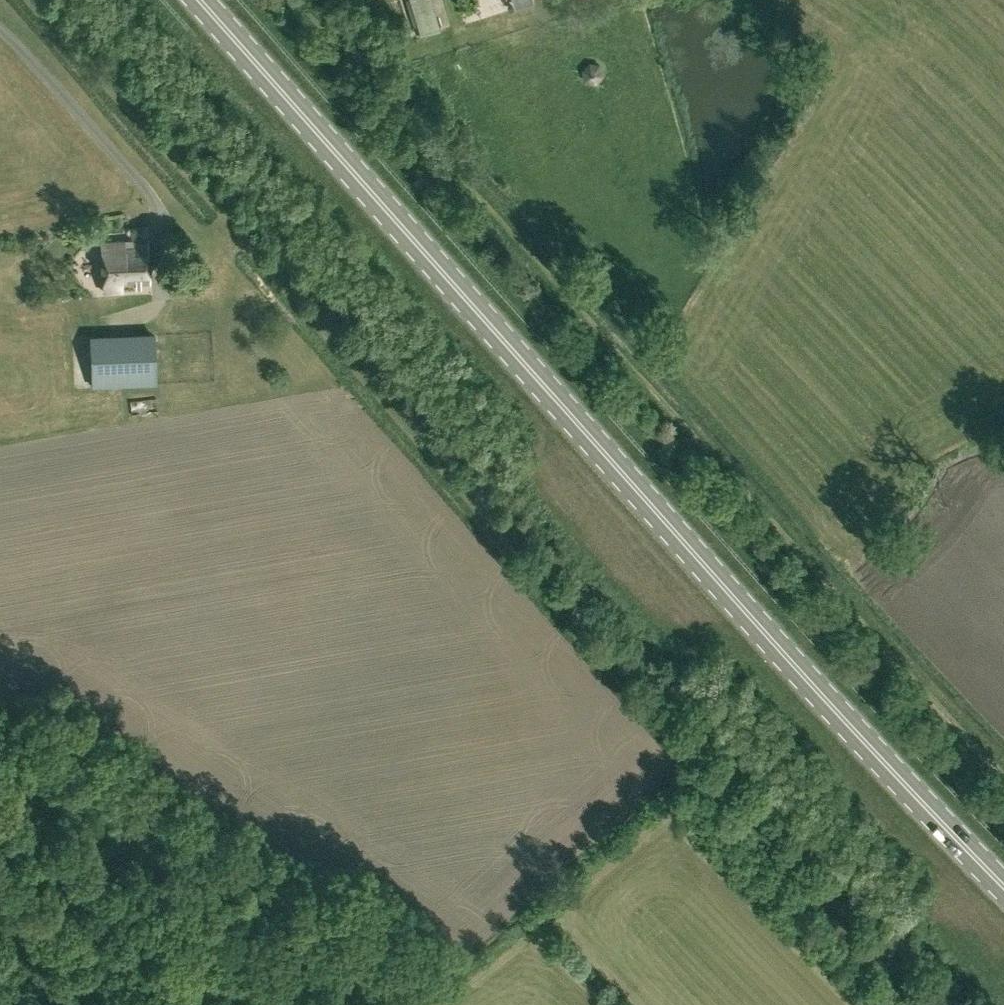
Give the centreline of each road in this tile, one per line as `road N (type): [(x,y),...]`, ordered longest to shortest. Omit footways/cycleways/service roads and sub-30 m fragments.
road 1 (primary): [(1003,884),(661,520),(204,0)]

